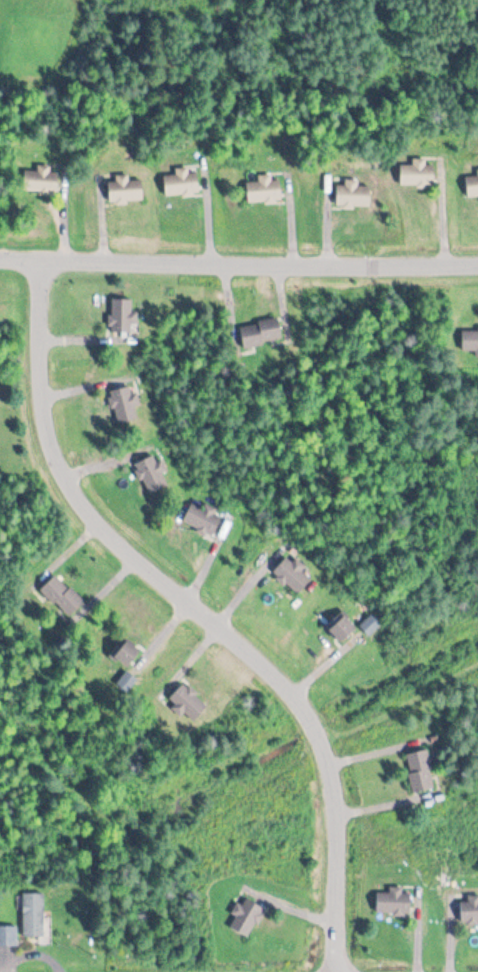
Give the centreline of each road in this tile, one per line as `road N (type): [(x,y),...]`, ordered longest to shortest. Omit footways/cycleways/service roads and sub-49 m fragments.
road 1 (residential): [(344,971),(334,757),(259,652),(162,583),(70,483),(42,378),(37,258)]
road 2 (residential): [(477,260),(0,258)]

